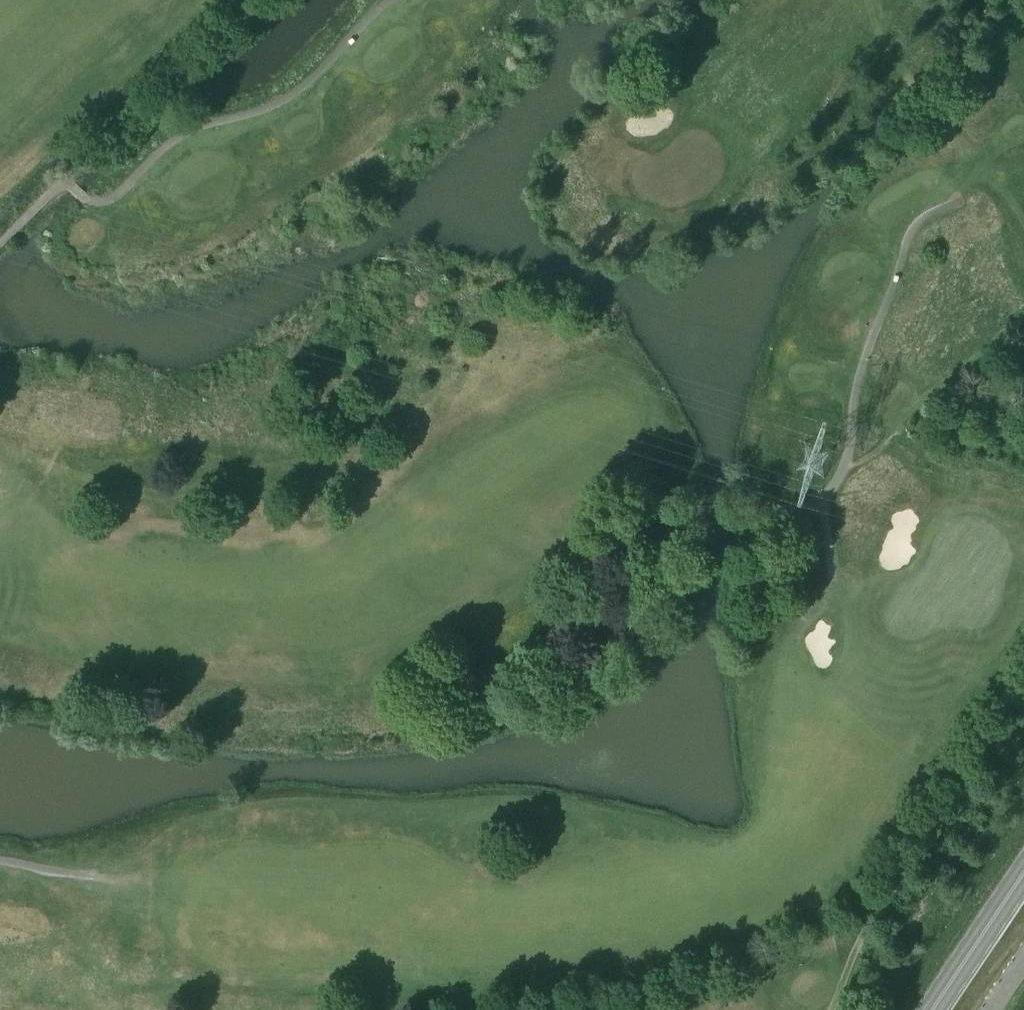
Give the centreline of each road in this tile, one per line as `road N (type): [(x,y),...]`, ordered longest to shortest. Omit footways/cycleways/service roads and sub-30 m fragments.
road 1 (primary): [(920,1009),(1023,851)]

